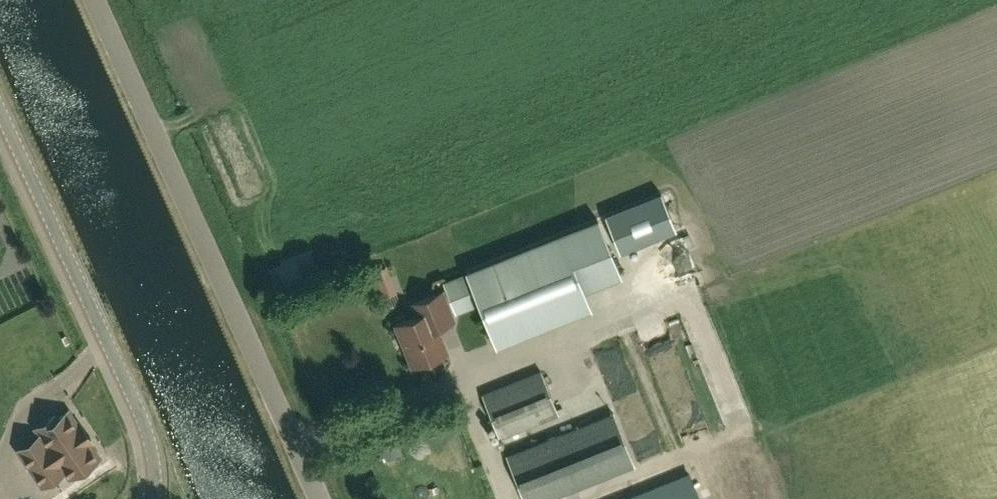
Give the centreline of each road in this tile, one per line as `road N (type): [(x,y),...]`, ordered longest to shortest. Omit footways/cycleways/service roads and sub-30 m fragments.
road 1 (unclassified): [(319,498),(93,0)]
road 2 (tertiary): [(155,498),(142,417),(0,108)]

